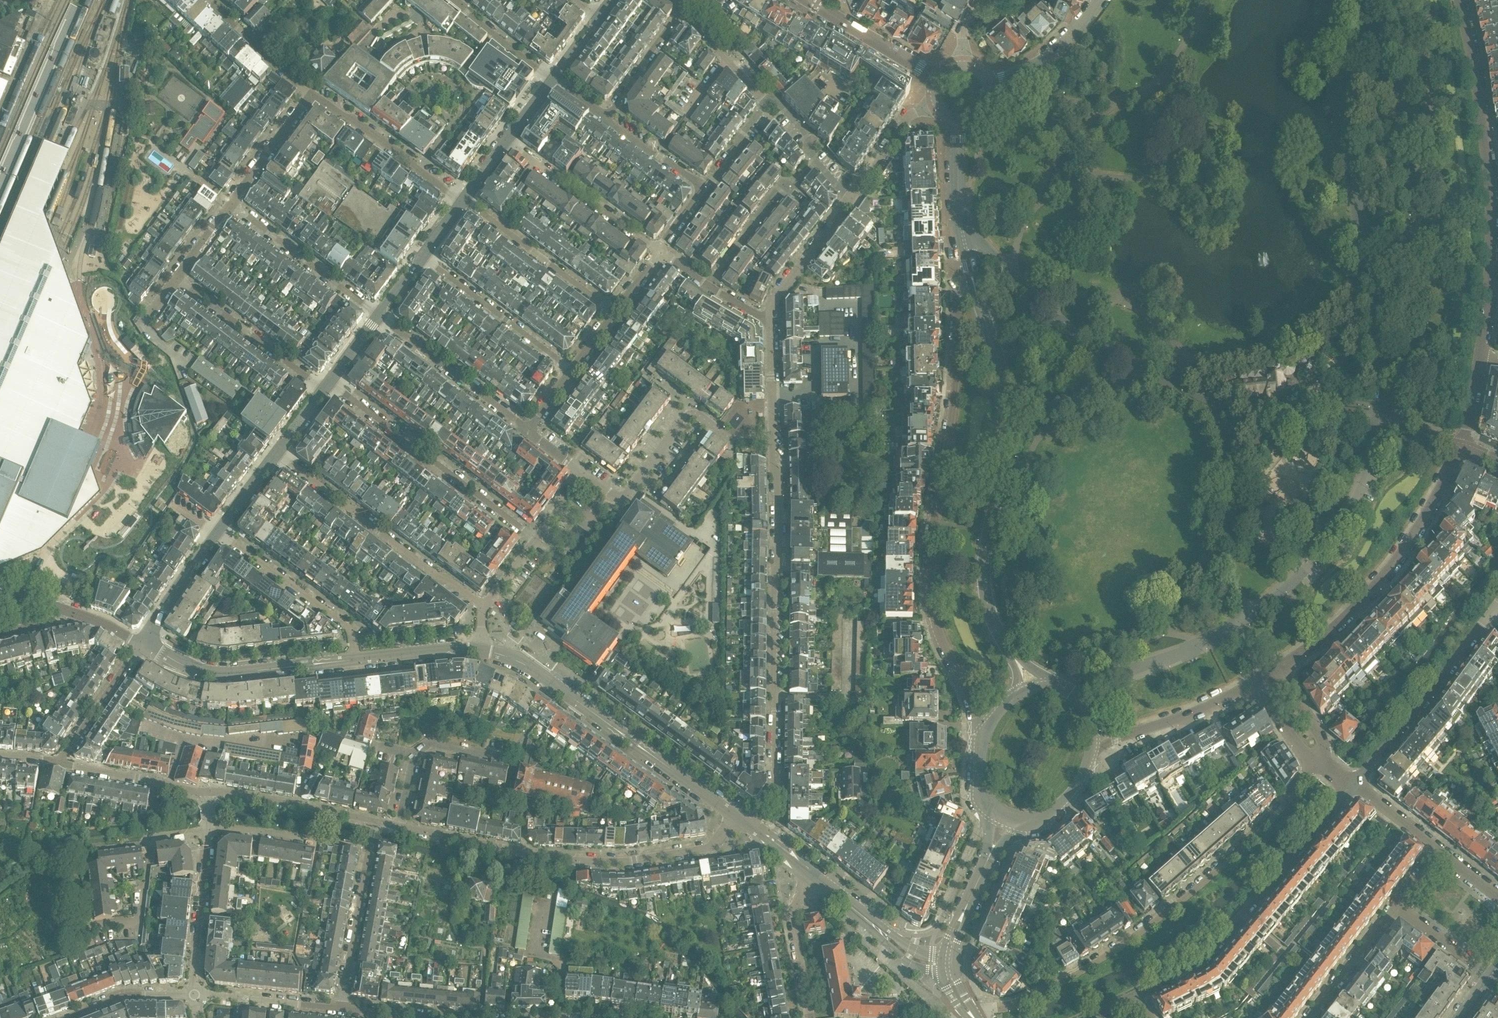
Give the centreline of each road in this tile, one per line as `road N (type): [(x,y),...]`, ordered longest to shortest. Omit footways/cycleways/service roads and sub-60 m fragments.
road 1 (residential): [(971,271),(959,299),(931,590),(939,632),(983,734)]
road 2 (residential): [(1319,760),(1279,809),(1173,905),(1066,978),(972,1017)]
road 3 (residential): [(772,396),(774,790),(748,824)]
road 4 (residential): [(1480,359),(1493,200),(1462,0)]
road 5 (residential): [(399,826),(566,860),(634,861),(713,846),(735,814)]
road 6 (unclassified): [(1265,677),(1363,602),(1405,553),(1463,445)]
road 7 (residential): [(1134,996),(1204,960),(1353,785)]
road 8 (tertiary): [(481,649),(516,658),(735,814)]
road 9 (residential): [(329,380),(537,540)]
road 10 (residential): [(276,453),(485,607)]
road 11 (tertiary): [(1007,408),(985,578),(992,612),(1017,659)]
road 12 (tertiary): [(141,644),(209,673),(357,659)]
road 13 (residential): [(1353,785),(1492,612)]
road 14 (residential): [(1233,627),(1316,555),(1367,468)]
road 15 (residential): [(218,533),(350,628),(357,659)]
road 16 (residential): [(208,792),(399,826)]
road 17 (residential): [(615,313),(463,199)]
road 18 (residential): [(506,140),(660,251)]
road 19 (residential): [(423,257),(573,370)]
road 20 (residential): [(527,430),(378,316)]
road 21 (residential): [(231,204),(378,316)]
road 22 (residential): [(463,199),(311,94)]
road 23 (residential): [(323,389),(176,278)]
road 24 (residential): [(507,758),(428,744),(414,754),(399,826)]
road 25 (residential): [(342,1008),(370,842)]
road 26 (residential): [(708,285),(780,186),(816,160)]
road 27 (residential): [(209,831),(194,995)]
road 28 (tertiary): [(971,271),(956,185),(960,120)]
road 29 (tertiary): [(938,79),(809,0)]
road 30 (unclassified): [(1125,734),(1265,677)]
road 31 (tertiary): [(0,596),(20,594),(141,644)]
road 32 (residential): [(60,762),(208,792)]
road 33 (residential): [(194,995),(342,1008)]
road 34 (residential): [(809,1017),(791,914),(814,877)]
road 35 (residential): [(770,316),(774,298),(851,199)]
road 36 (residential): [(60,762),(141,644)]
road 37 (residential): [(1310,1017),(1398,906)]
road 38 (tertiary): [(1007,408),(971,271)]
road 39 (residential): [(586,475),(624,495),(684,418)]
road 40 (residential): [(208,0),(311,94)]
road 41 (residential): [(1097,0),(1054,51),(989,81)]
road 42 (residential): [(231,204),(311,94)]
road 43 (residential): [(194,995),(120,996),(62,1017)]
road 44 (residential): [(218,533),(141,644)]
road 45 (residential): [(681,11),(604,118)]
road 46 (residential): [(851,199),(909,116),(936,102)]
road 47 (residential): [(1116,675),(1233,627)]
road 48 (residential): [(553,77),(453,0)]
road 49 (tertiary): [(357,659),(481,649)]
road 50 (residential): [(704,188),(604,118)]

